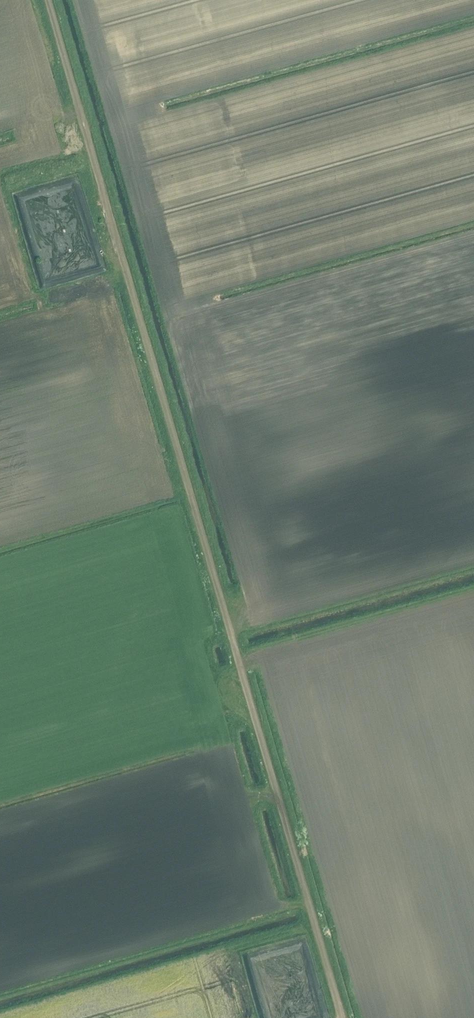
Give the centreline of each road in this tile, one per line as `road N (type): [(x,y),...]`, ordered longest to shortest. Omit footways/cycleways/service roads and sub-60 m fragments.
road 1 (unclassified): [(342,1017),(48,0)]

